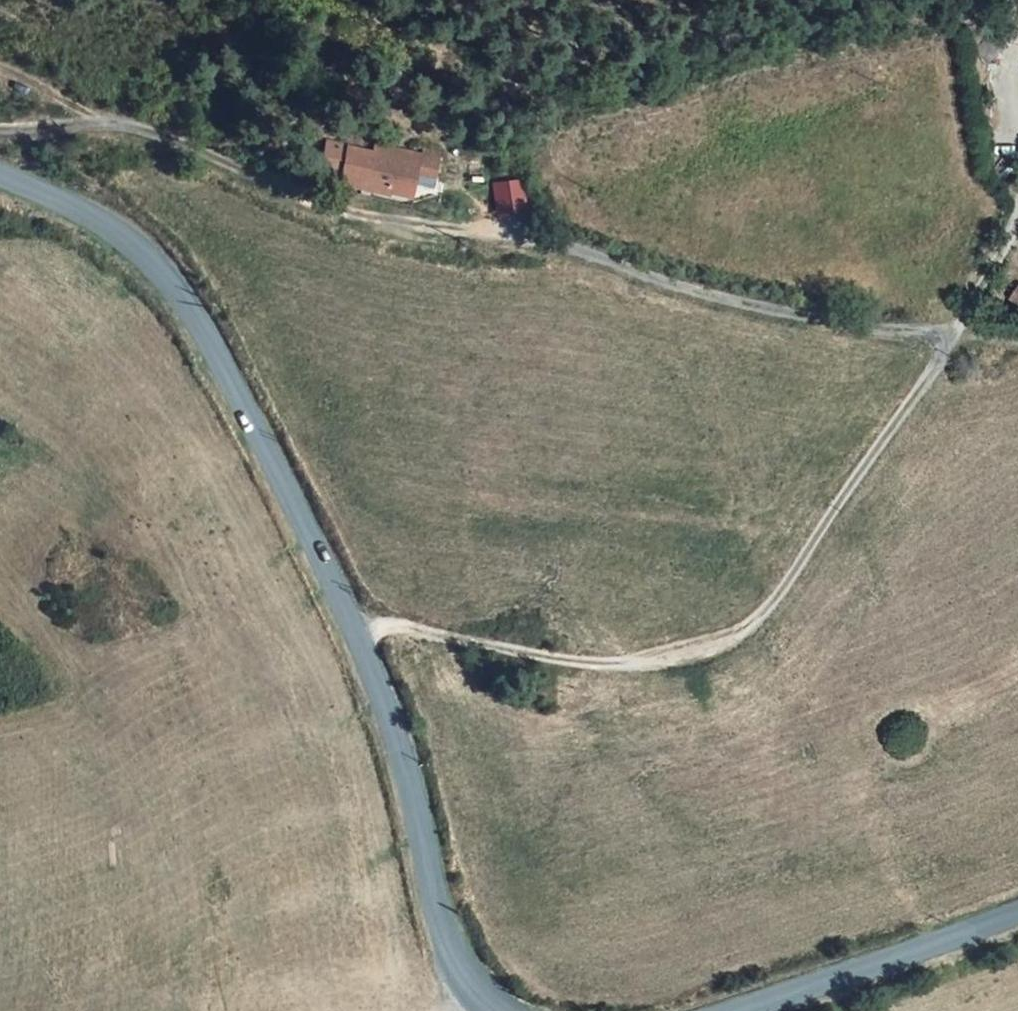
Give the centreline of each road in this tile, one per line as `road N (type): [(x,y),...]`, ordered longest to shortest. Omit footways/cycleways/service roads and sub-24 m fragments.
road 1 (track): [(0,124),(116,122),(335,212),(575,249),(677,291),(855,331),(1017,334)]
road 2 (tertiary): [(493,1010),(447,925),(390,720),(229,367),(177,279),(39,193),(0,179)]
road 3 (track): [(989,279),(781,602),(730,653),(676,671),(420,637),(353,646)]
road 4 (tertiary): [(1017,914),(738,1010)]

